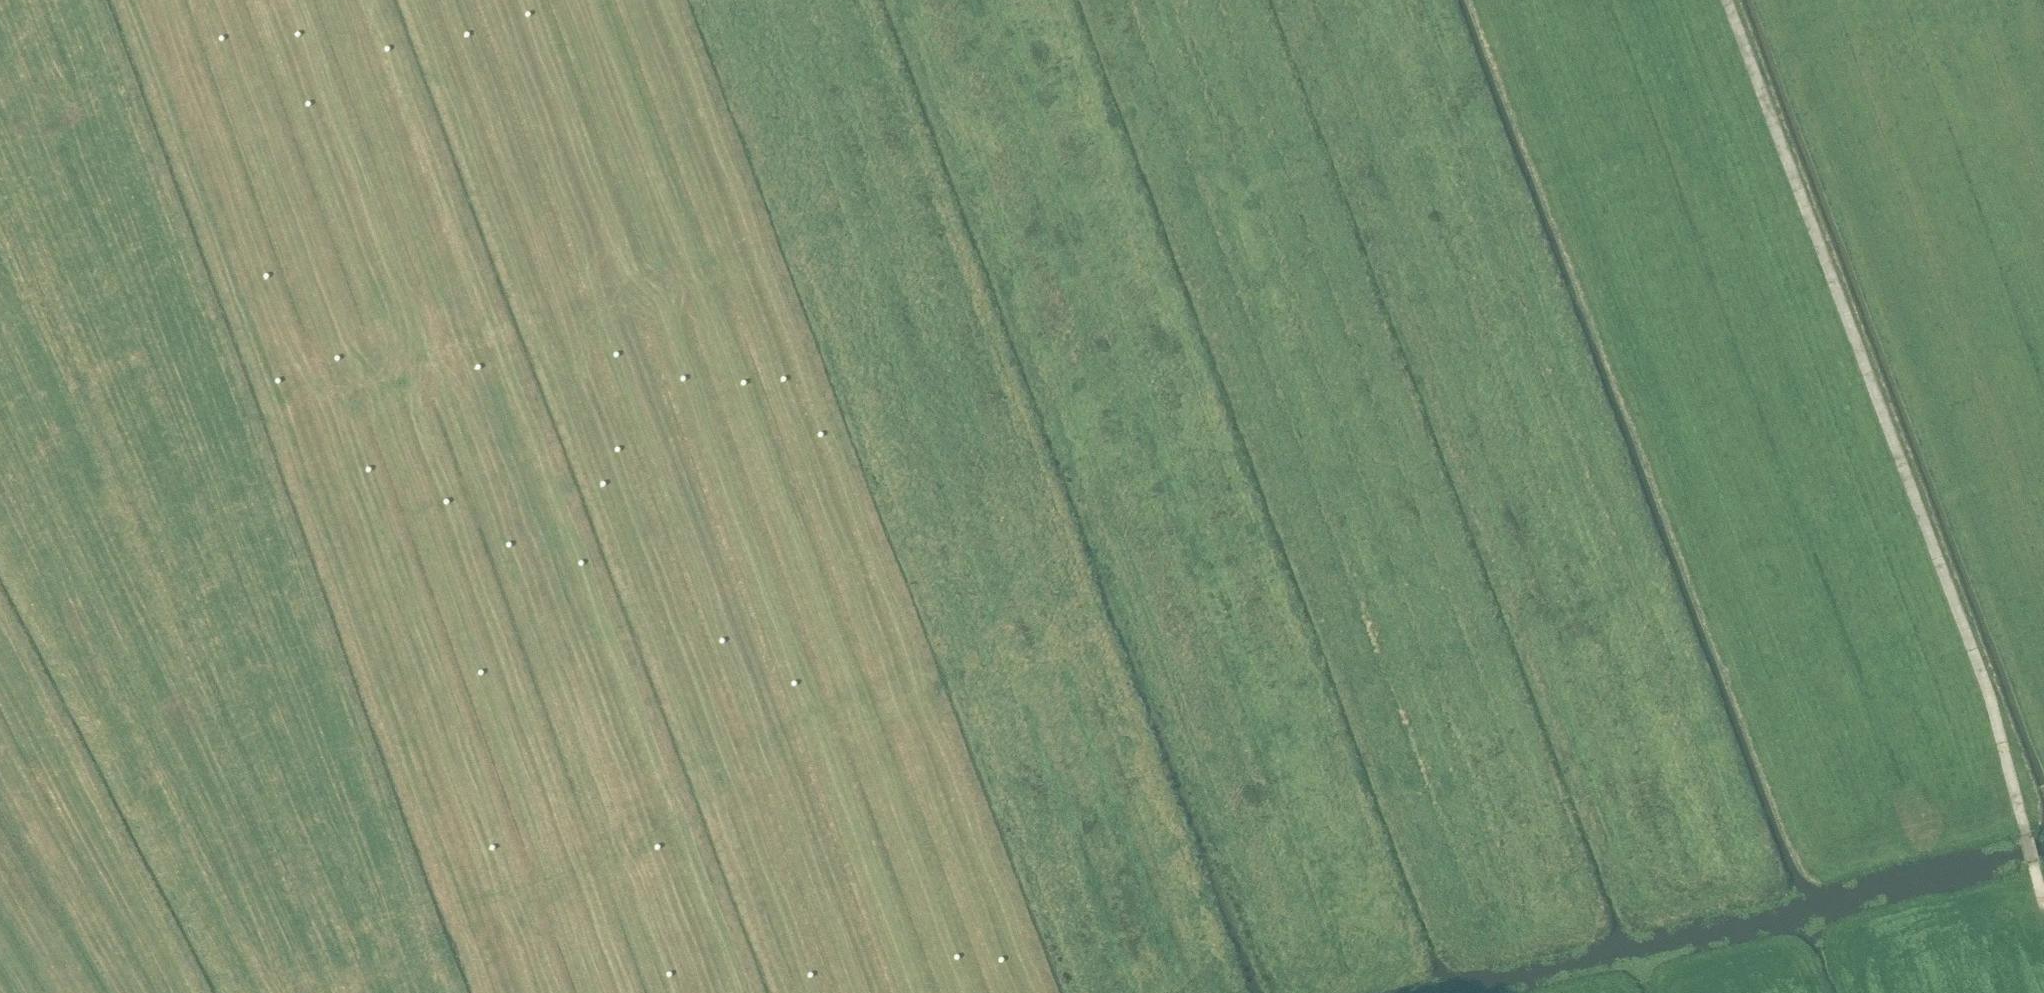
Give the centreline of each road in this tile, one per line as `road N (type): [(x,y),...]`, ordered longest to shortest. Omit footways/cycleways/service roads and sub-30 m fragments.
road 1 (track): [(2033,818),(1730,0)]
road 2 (track): [(2036,889),(1859,943),(1646,992)]

